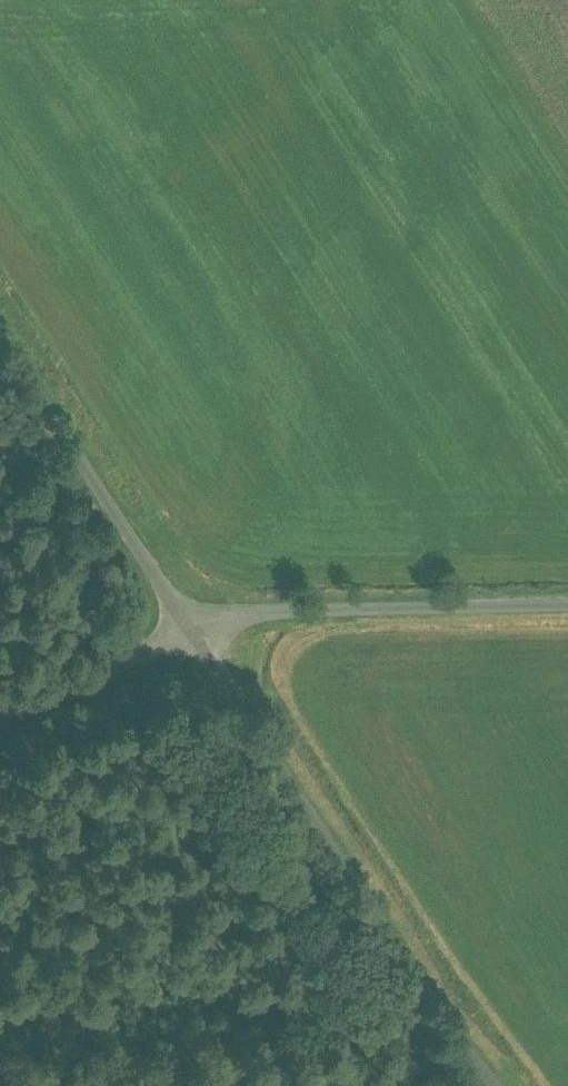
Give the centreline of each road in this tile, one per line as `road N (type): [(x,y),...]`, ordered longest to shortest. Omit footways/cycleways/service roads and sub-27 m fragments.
road 1 (unclassified): [(498,1085),(193,629)]
road 2 (unclassified): [(193,629),(271,611),(567,607)]
road 3 (unclassified): [(193,629),(0,337)]
road 4 (unclassified): [(0,707),(193,629)]

